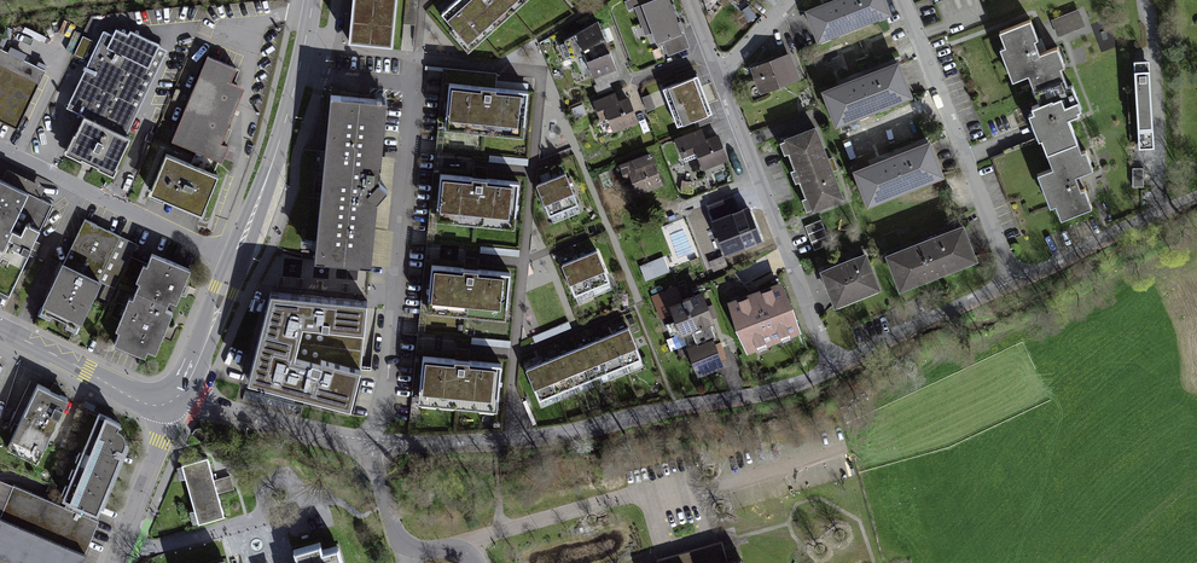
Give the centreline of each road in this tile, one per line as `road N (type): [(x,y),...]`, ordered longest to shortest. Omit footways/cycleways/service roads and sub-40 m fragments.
road 1 (residential): [(373,444),(553,432),(759,395),(832,366)]
road 2 (residential): [(832,366),(721,77)]
road 3 (residential): [(1014,281),(903,0)]
road 4 (tertiary): [(233,262),(280,142),(314,0)]
road 5 (residential): [(0,149),(233,262)]
road 6 (residential): [(832,366),(1014,281)]
road 7 (residential): [(1014,281),(1196,196)]
road 8 (residential): [(184,389),(255,417),(373,444)]
road 9 (residential): [(476,562),(464,552),(402,548),(373,444)]
road 10 (residential): [(111,562),(163,442),(166,404)]
road 11 (tertiary): [(123,393),(0,329)]
road 12 (tertiary): [(184,389),(233,262)]

